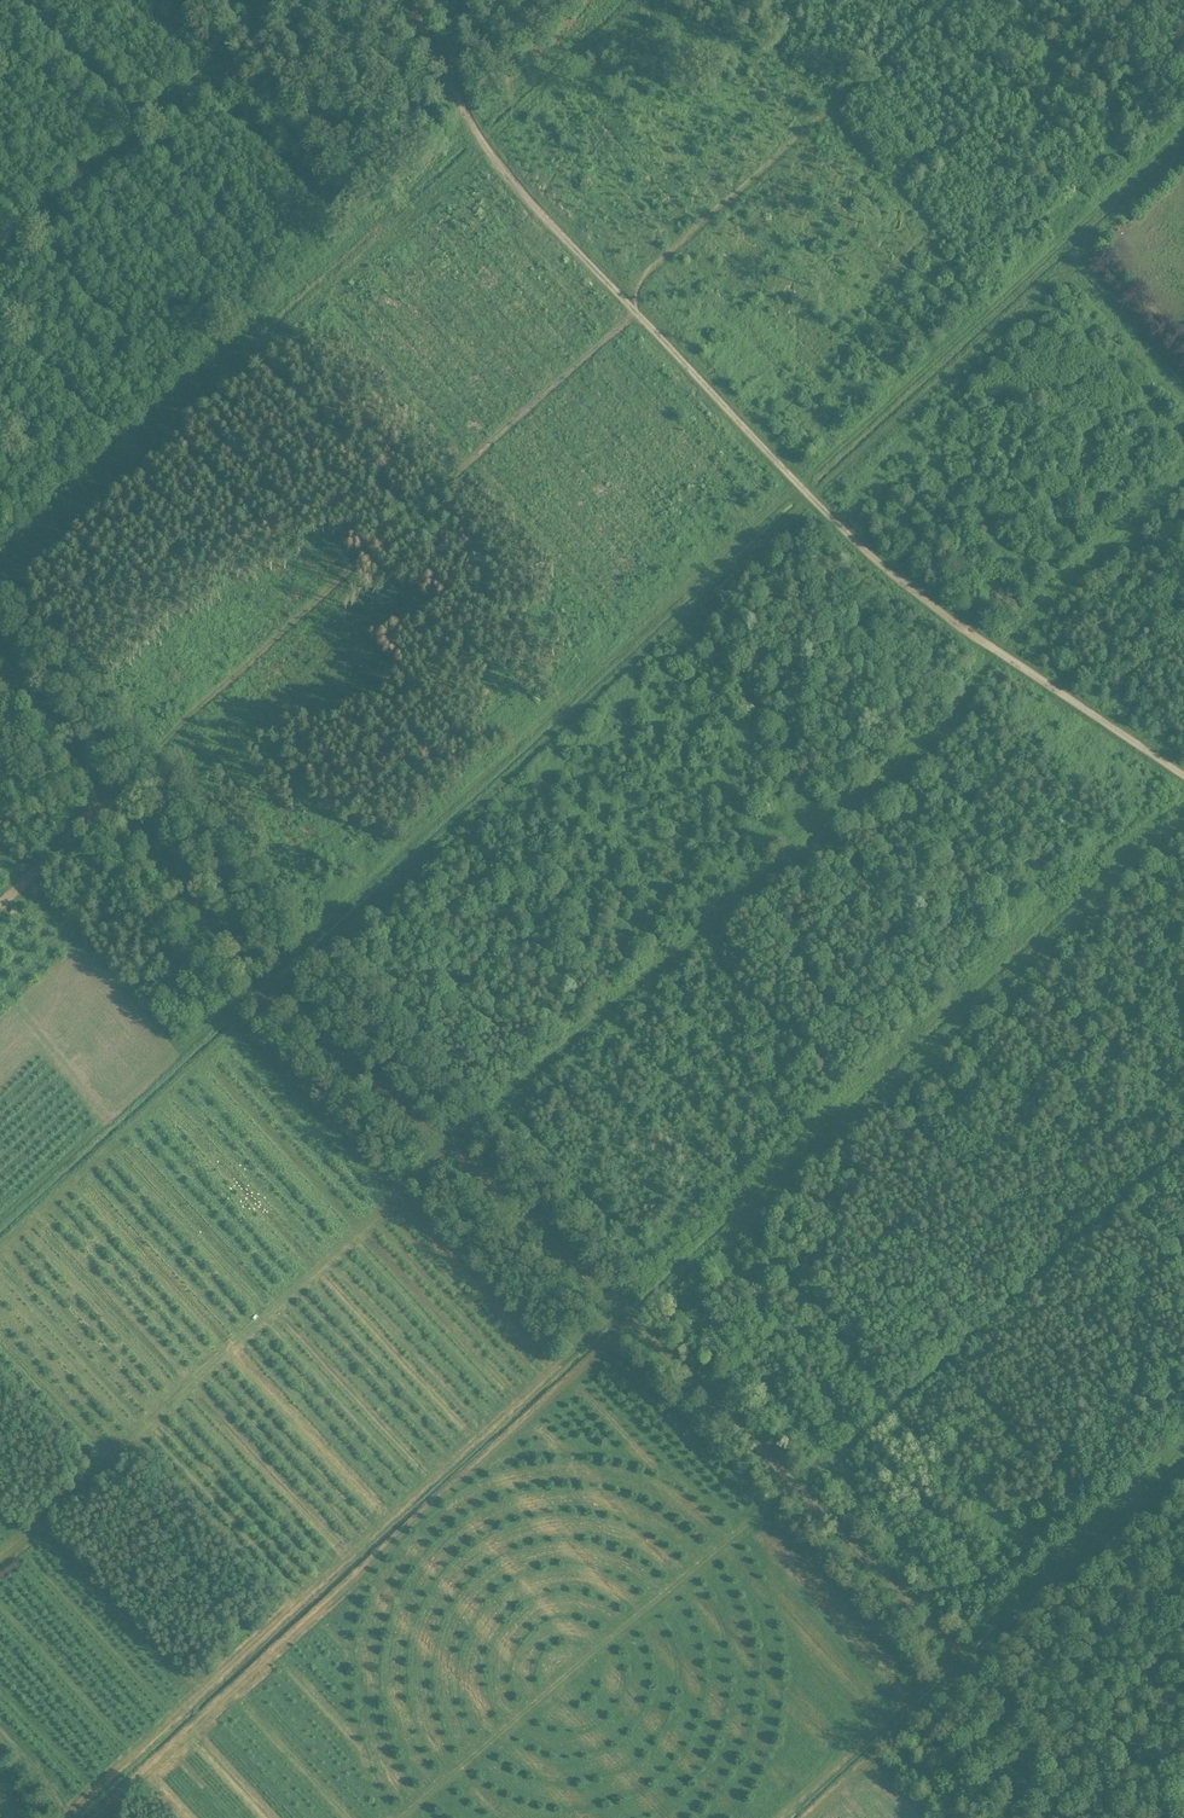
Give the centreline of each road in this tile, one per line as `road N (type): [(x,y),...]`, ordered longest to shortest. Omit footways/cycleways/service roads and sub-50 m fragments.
road 1 (track): [(0,1561),(448,1150),(952,729),(995,648)]
road 2 (track): [(798,1484),(715,1391),(283,1003),(0,661)]
road 3 (track): [(0,904),(75,825),(635,312)]
road 4 (track): [(1183,775),(884,566),(635,312)]
road 5 (track): [(798,1484),(1183,1144)]
road 6 (track): [(798,1484),(964,1655),(1059,1817)]
road 7 (track): [(623,298),(485,147),(409,0)]

